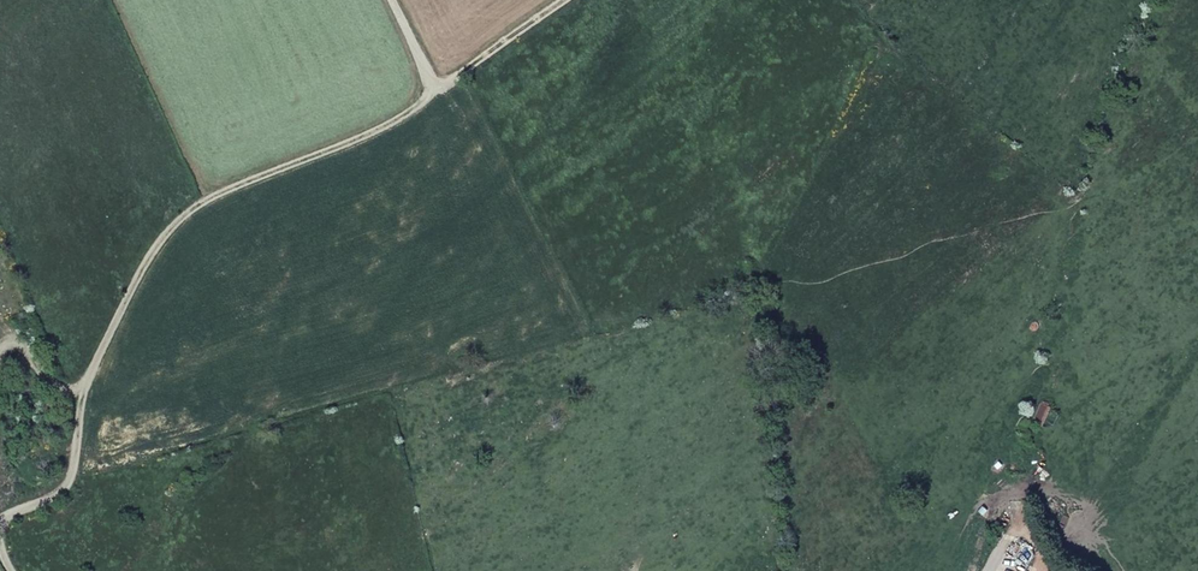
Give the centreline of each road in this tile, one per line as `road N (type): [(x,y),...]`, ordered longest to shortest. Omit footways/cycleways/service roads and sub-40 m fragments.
road 1 (unclassified): [(393,0),(432,88),(423,103),(201,203),(164,231),(74,393),(66,475),(44,499),(0,515)]
road 2 (track): [(0,515),(6,358),(86,370)]
road 3 (track): [(432,88),(450,83),(567,0)]

